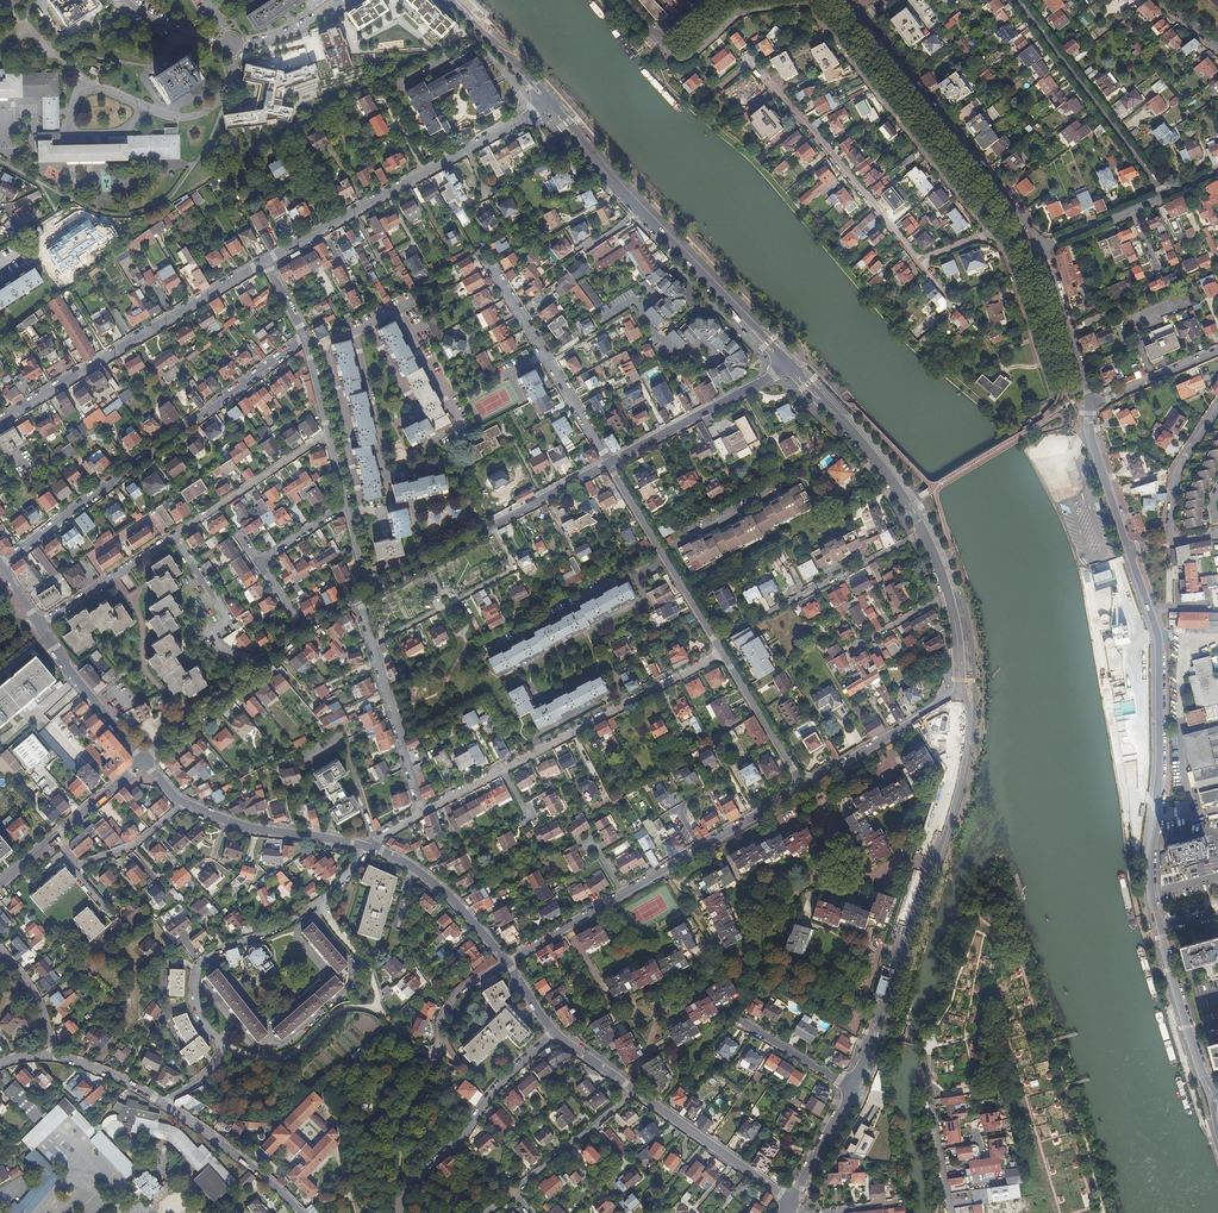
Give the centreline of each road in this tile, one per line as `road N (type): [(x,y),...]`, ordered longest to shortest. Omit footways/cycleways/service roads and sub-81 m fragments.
road 1 (residential): [(1217,1101),(1197,1059),(1150,883),(1159,649),(1128,551)]
road 2 (tertiary): [(961,691),(969,735),(950,823),(852,1088)]
road 3 (residential): [(305,338),(1,566)]
road 4 (tertiary): [(546,101),(788,366)]
road 5 (residential): [(39,625),(330,434)]
road 6 (residential): [(507,962),(805,787)]
road 7 (residential): [(423,812),(723,653)]
road 8 (residential): [(264,261),(546,101)]
road 9 (residential): [(0,421),(264,261)]
road 10 (residential): [(722,87),(750,63),(921,261)]
road 11 (residential): [(321,905),(363,960),(376,1006),(341,1010),(278,1060),(220,1045)]
road 12 (residential): [(810,4),(990,229)]
road 13 (residential): [(1017,0),(1165,195)]
road 14 (residential): [(554,1033),(501,1082),(460,1141),(400,1192),(401,1212)]
road 15 (residential): [(1013,211),(864,20)]
road 16 (residential): [(609,463),(494,271)]
road 17 (residential): [(220,1045),(197,1007),(199,966),(321,905)]
road 18 (residential): [(723,653),(609,463)]
road 19 (tertiary): [(788,366),(867,448),(924,532)]
road 20 (residential): [(145,761),(301,629)]
road 21 (residential): [(609,463),(788,366)]
road 22 (residential): [(184,802),(258,829),(368,848)]
road 23 (residential): [(635,1091),(789,1202)]
road 24 (residential): [(961,691),(805,787)]
road 25 (residential): [(368,848),(423,875),(507,962)]
road 26 (residential): [(764,615),(924,532)]
road 27 (residential): [(423,812),(373,645)]
road 28 (residential): [(164,1103),(298,1212)]
road 29 (residential): [(39,625),(145,761)]
road 30 (residential): [(1089,407),(1044,247)]
road 31 (residential): [(54,837),(78,866),(136,844),(184,802)]
road 32 (residential): [(931,1050),(952,1212)]
road 33 (residential): [(512,1194),(635,1091)]
road 34 (residential): [(805,787),(723,653)]
road 35 (residential): [(990,229),(1007,253),(1043,370)]
road 36 (residential): [(1128,551),(1089,434),(1089,407)]
road 37 (residential): [(141,106),(175,117),(200,115),(222,99),(233,43)]
road 38 (residential): [(1217,406),(1179,467),(1164,538)]
road 39 (residential): [(367,593),(492,526)]
road 40 (residential): [(1217,351),(1089,407)]
road 41 (tertiary): [(450,0),(546,101)]
road 42 (residential): [(736,1018),(852,1088)]
road 43 (residential): [(492,526),(609,463)]
road 44 (residential): [(1044,247),(1165,195)]
road 45 (tertiary): [(852,1088),(789,1202)]
road 46 (residential): [(51,1056),(111,1074),(164,1103)]
road 47 (residential): [(0,948),(42,1009),(51,1056)]
road 48 (residential): [(507,962),(454,1000),(437,1053)]
road 49 (residential): [(233,43),(294,30),(343,0)]

